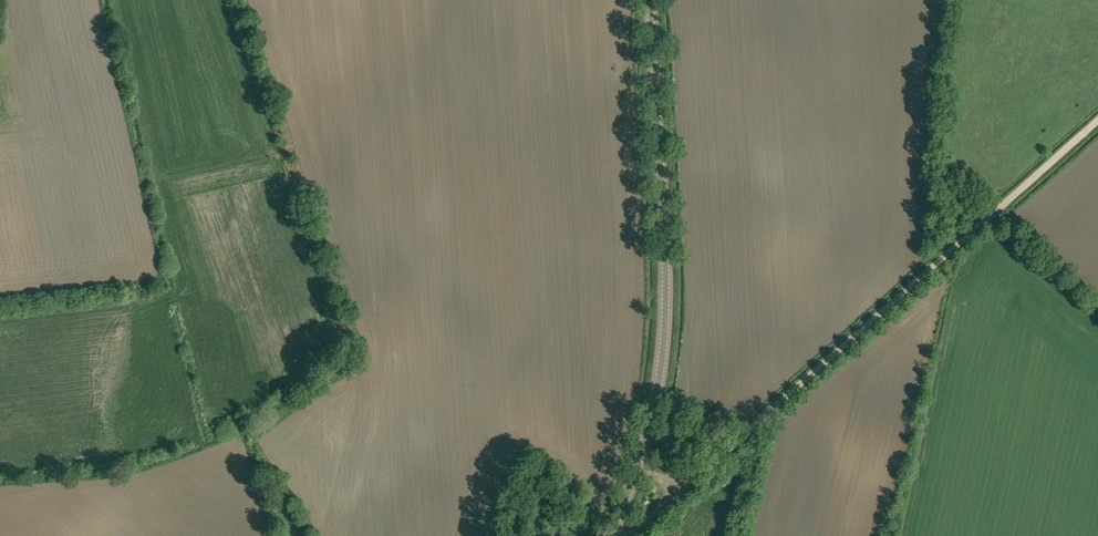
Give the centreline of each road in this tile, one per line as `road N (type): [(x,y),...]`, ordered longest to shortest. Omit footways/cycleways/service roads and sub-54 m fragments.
road 1 (tertiary): [(610,535),(640,460),(662,358),(666,268),(650,0)]
road 2 (track): [(628,535),(988,218)]
road 3 (track): [(988,218),(1097,119)]
road 4 (track): [(1097,316),(988,218)]

